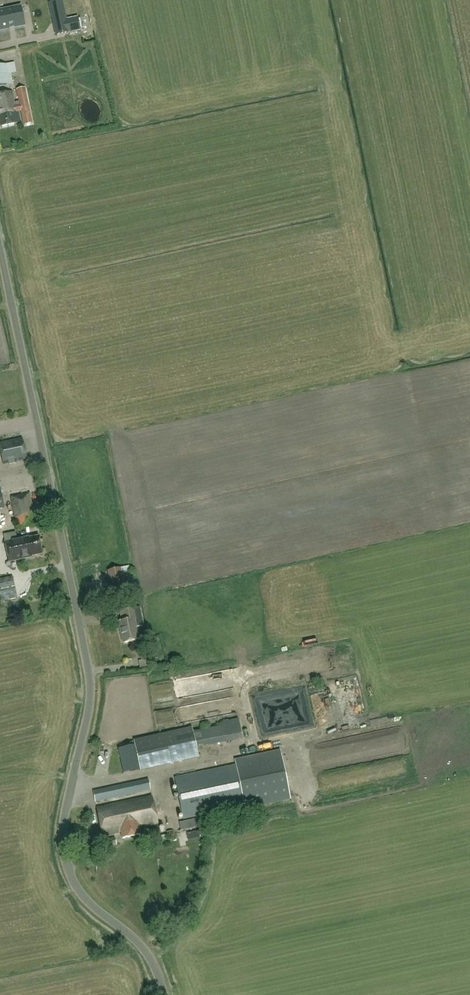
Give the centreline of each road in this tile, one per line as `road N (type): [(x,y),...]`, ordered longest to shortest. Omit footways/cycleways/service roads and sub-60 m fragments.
road 1 (unclassified): [(167,994),(138,941),(96,909),(68,867),(64,840),(94,691),(0,251)]

